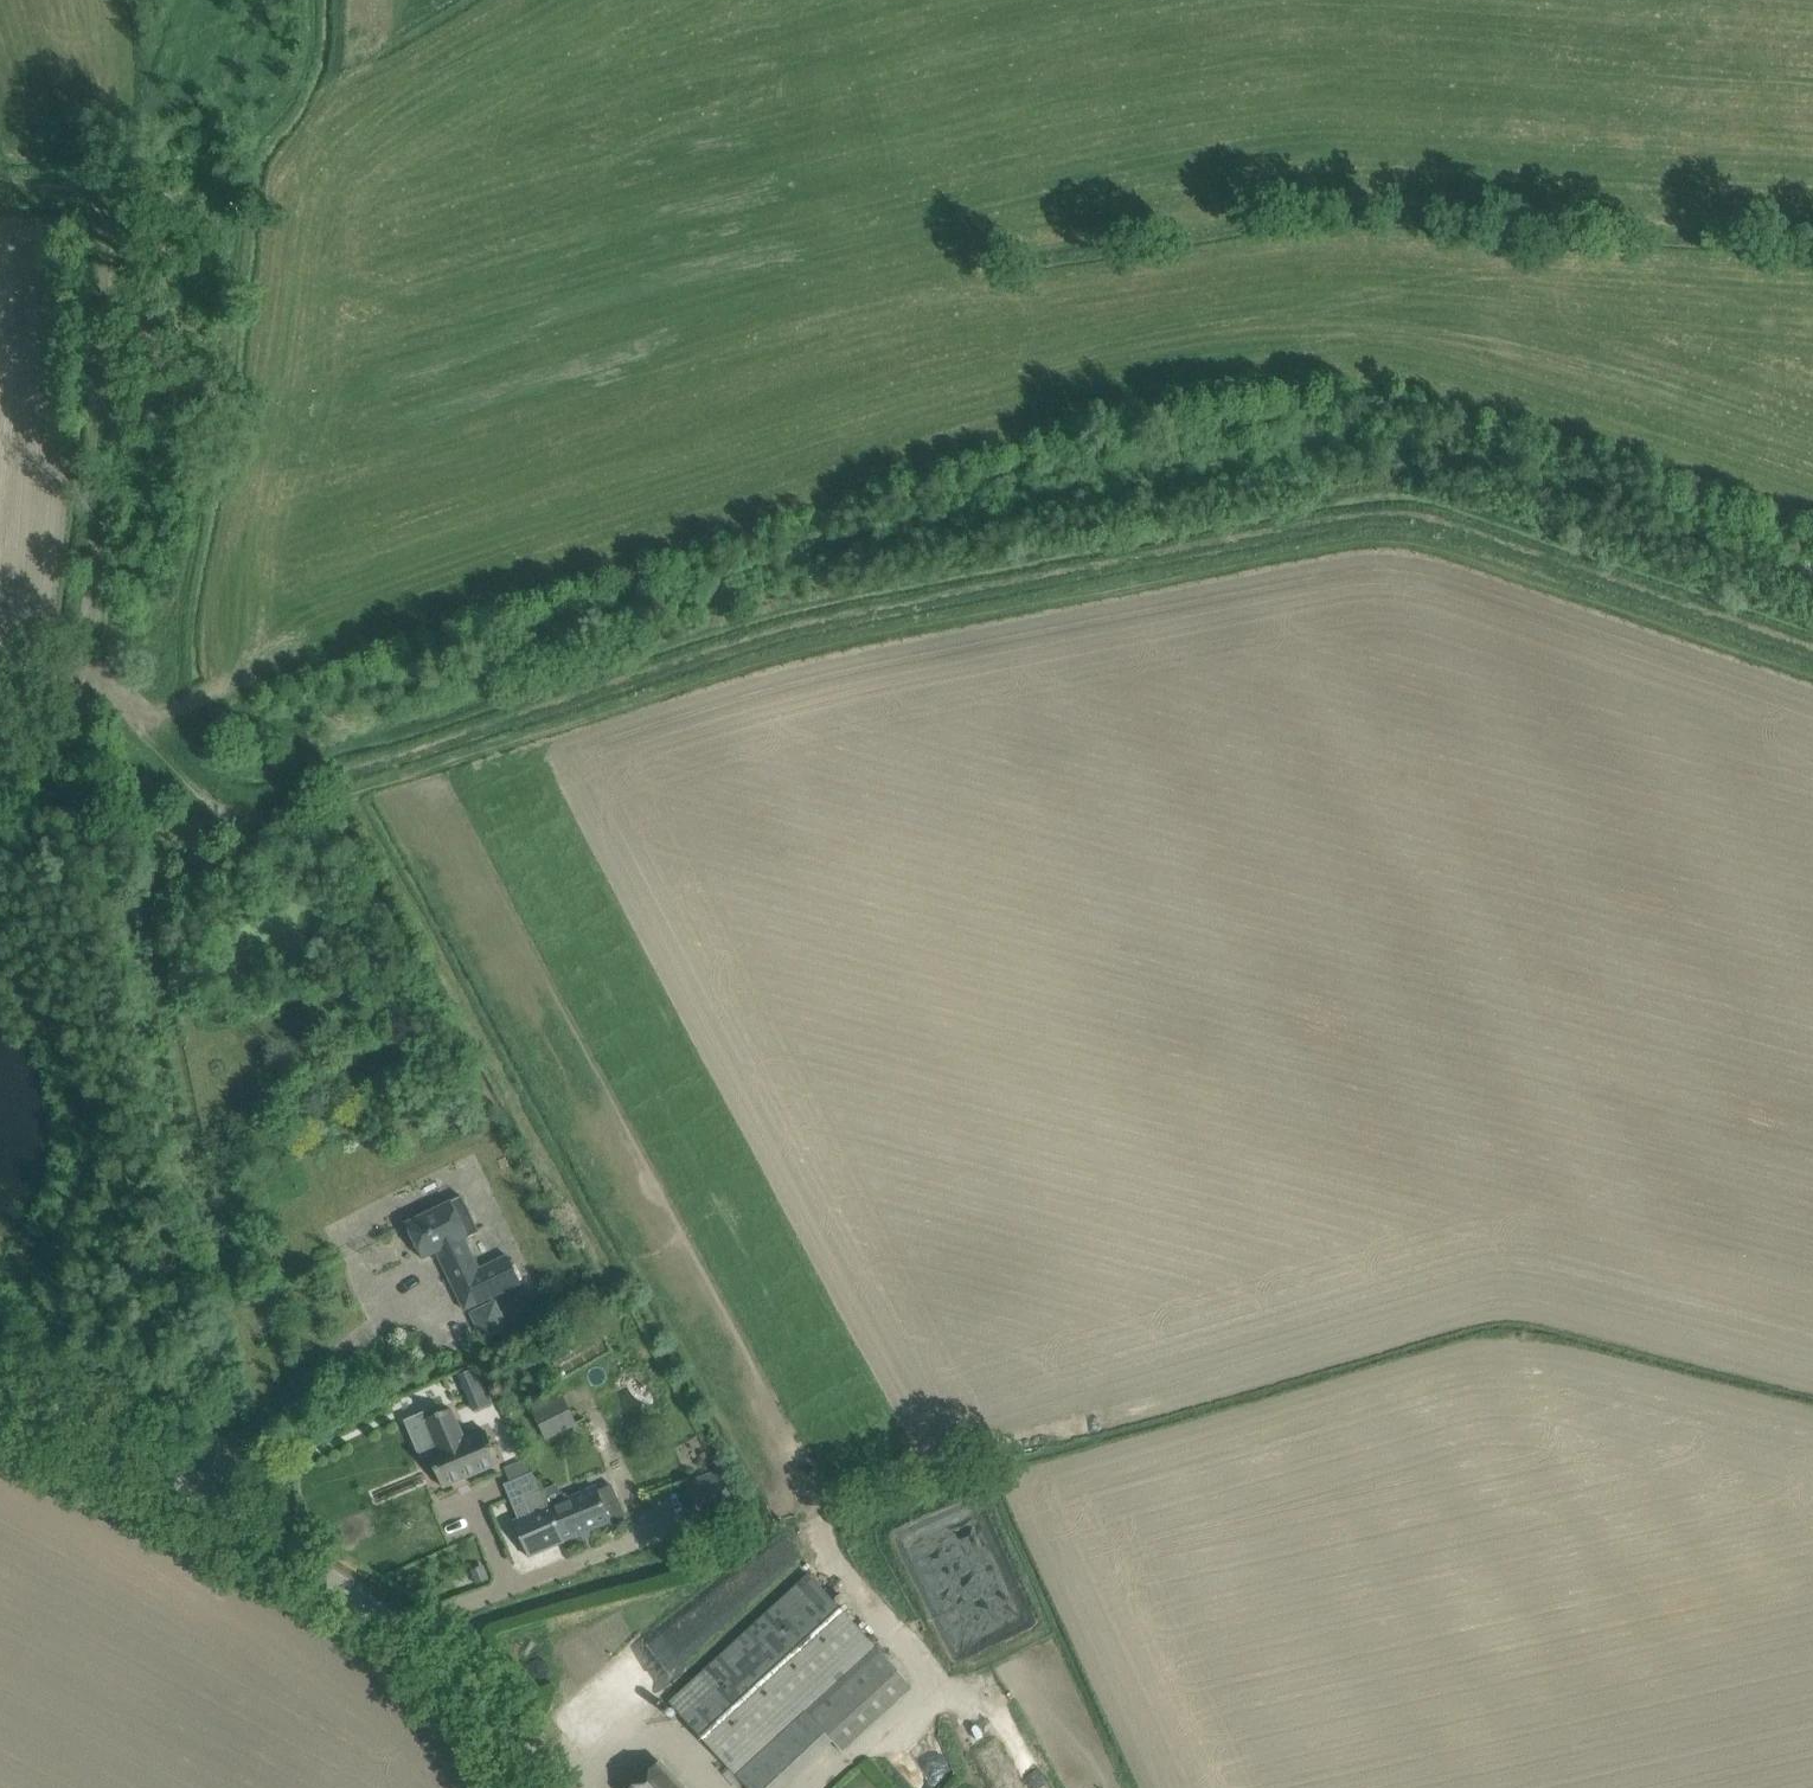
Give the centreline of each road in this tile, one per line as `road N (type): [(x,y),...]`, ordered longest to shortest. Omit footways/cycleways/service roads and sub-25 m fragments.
road 1 (track): [(1812,649),(1441,527),(1361,524),(783,634),(255,808),(200,790),(70,652)]
road 2 (unclassified): [(540,1787),(418,1662),(283,1551),(0,1396)]
road 3 (track): [(70,652),(92,624),(102,572),(118,243),(101,206),(78,188),(0,175)]

